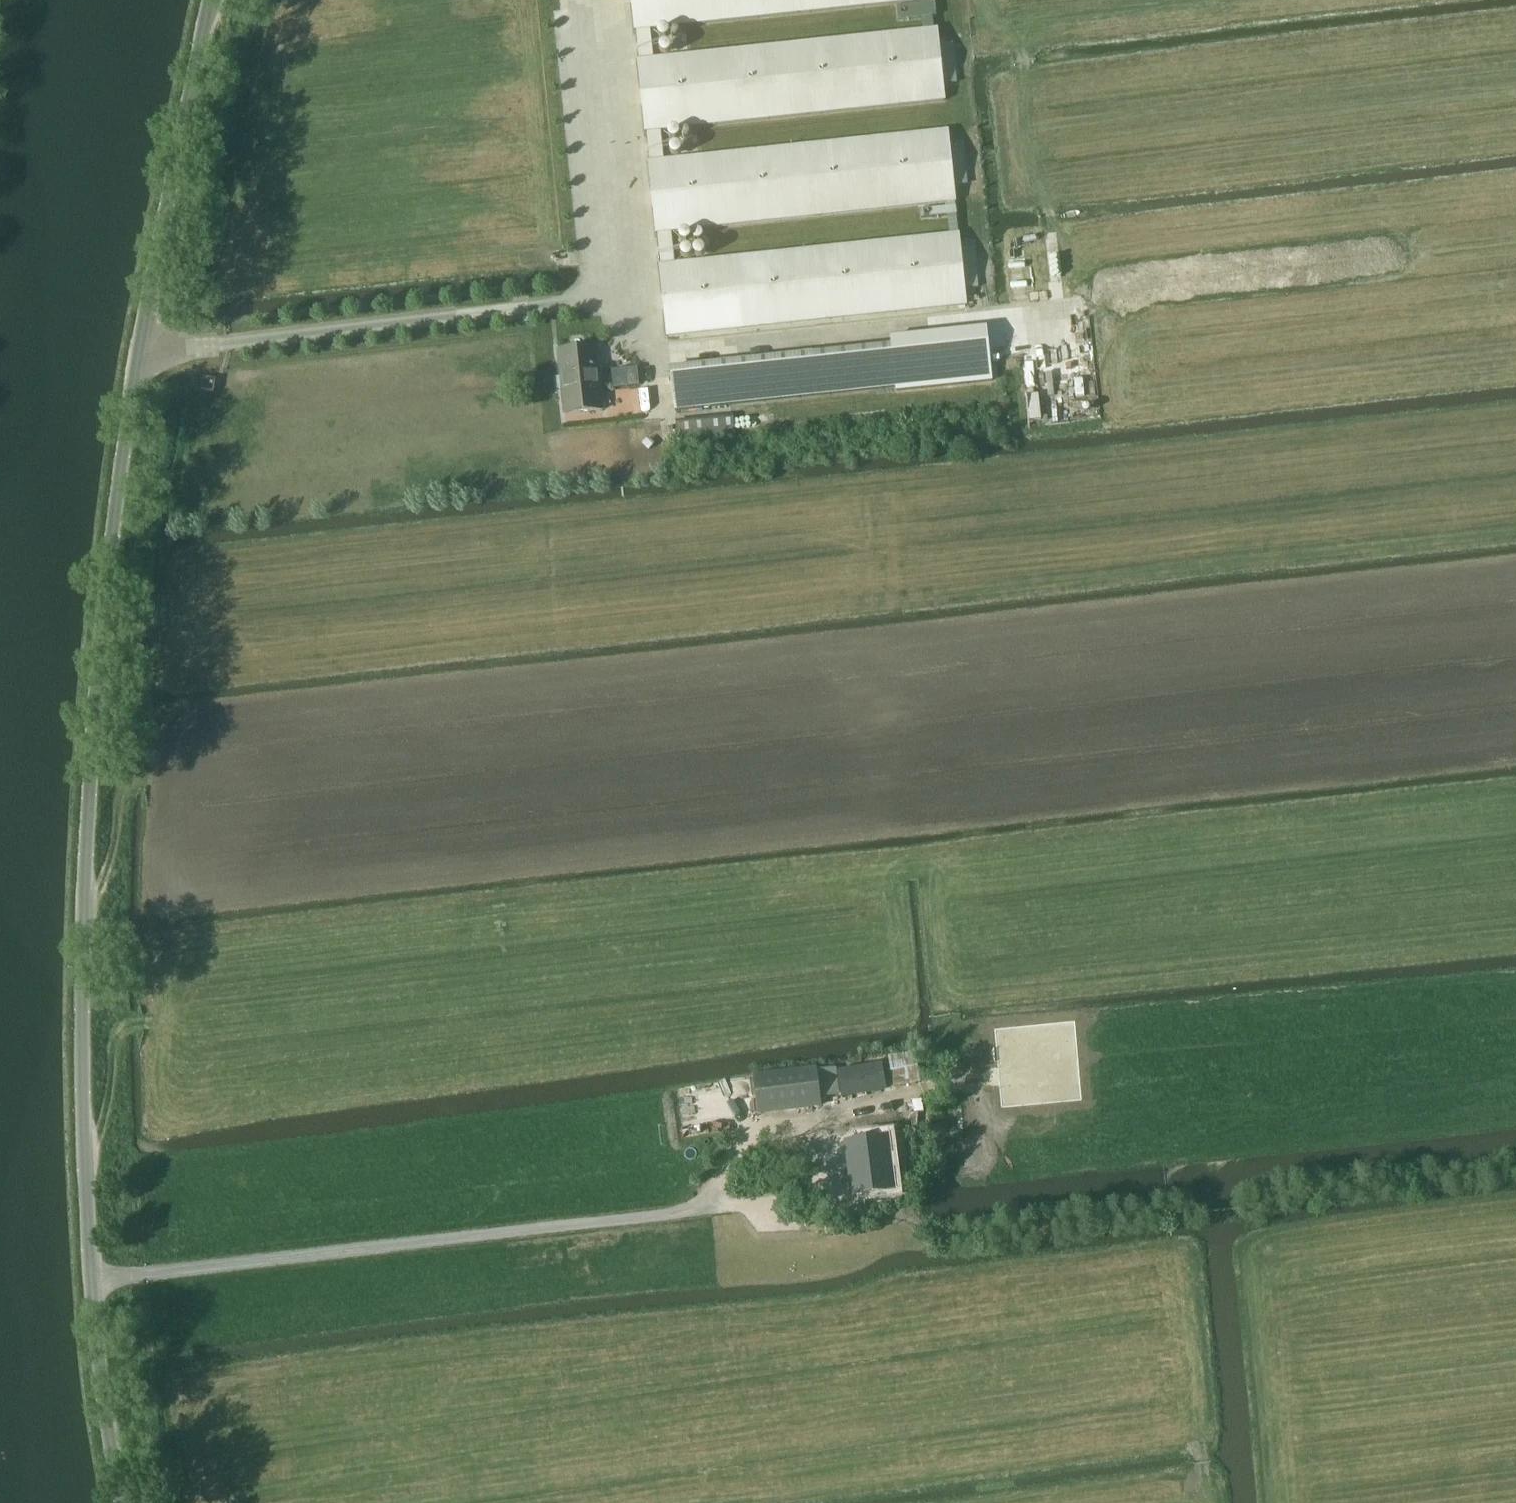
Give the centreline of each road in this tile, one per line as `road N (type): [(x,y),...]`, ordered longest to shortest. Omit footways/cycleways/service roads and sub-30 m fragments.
road 1 (unclassified): [(126,1502),(93,1286),(83,1092),(89,810),(151,341),(220,0)]

